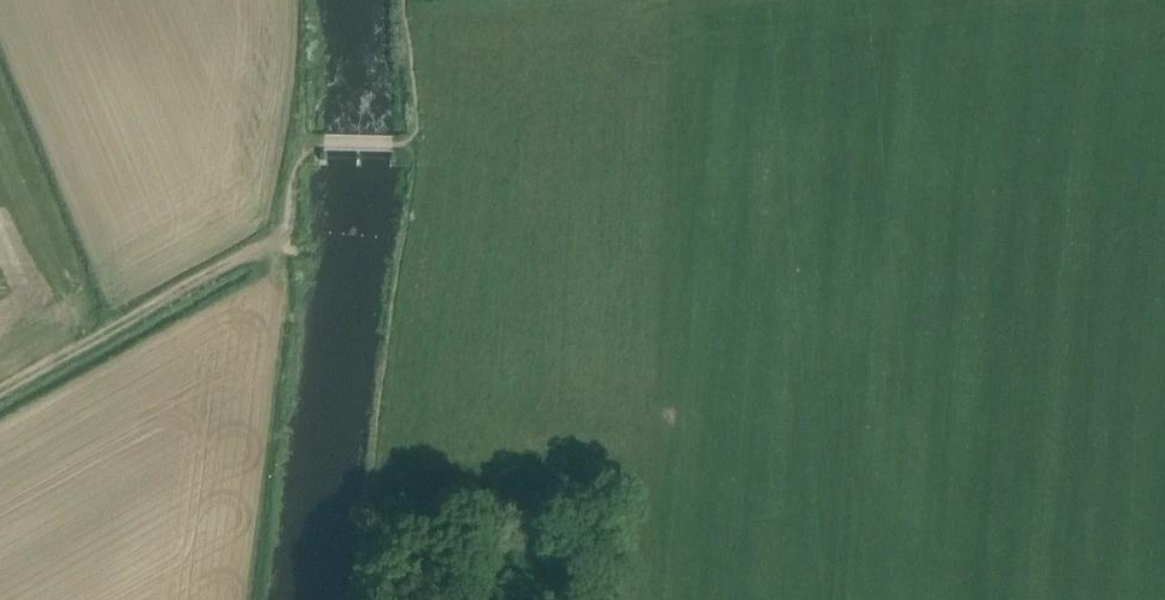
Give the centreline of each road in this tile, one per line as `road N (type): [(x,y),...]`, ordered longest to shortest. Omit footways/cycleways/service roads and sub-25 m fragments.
road 1 (track): [(416,145),(300,143),(298,230),(0,395)]

